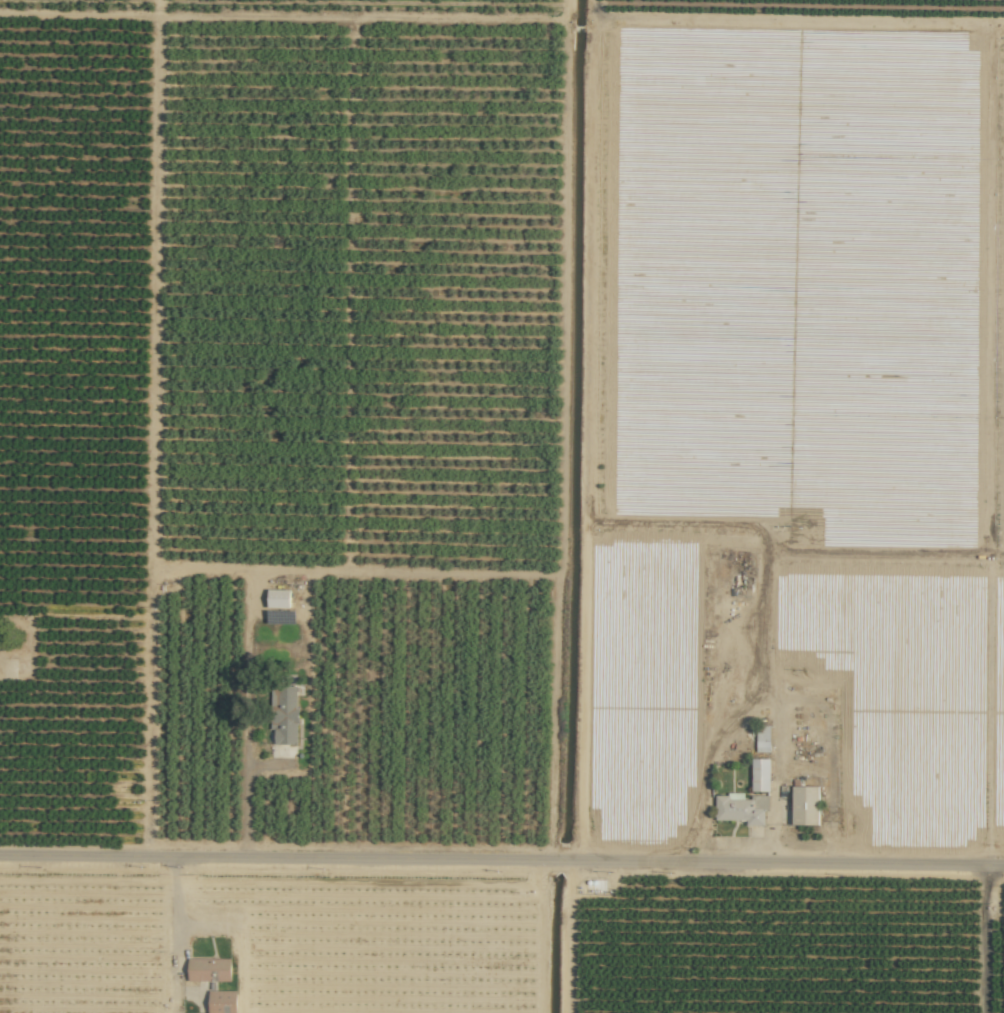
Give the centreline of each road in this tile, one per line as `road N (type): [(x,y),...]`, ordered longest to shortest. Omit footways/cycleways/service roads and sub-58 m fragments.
road 1 (residential): [(0,866),(541,880),(1003,873)]

